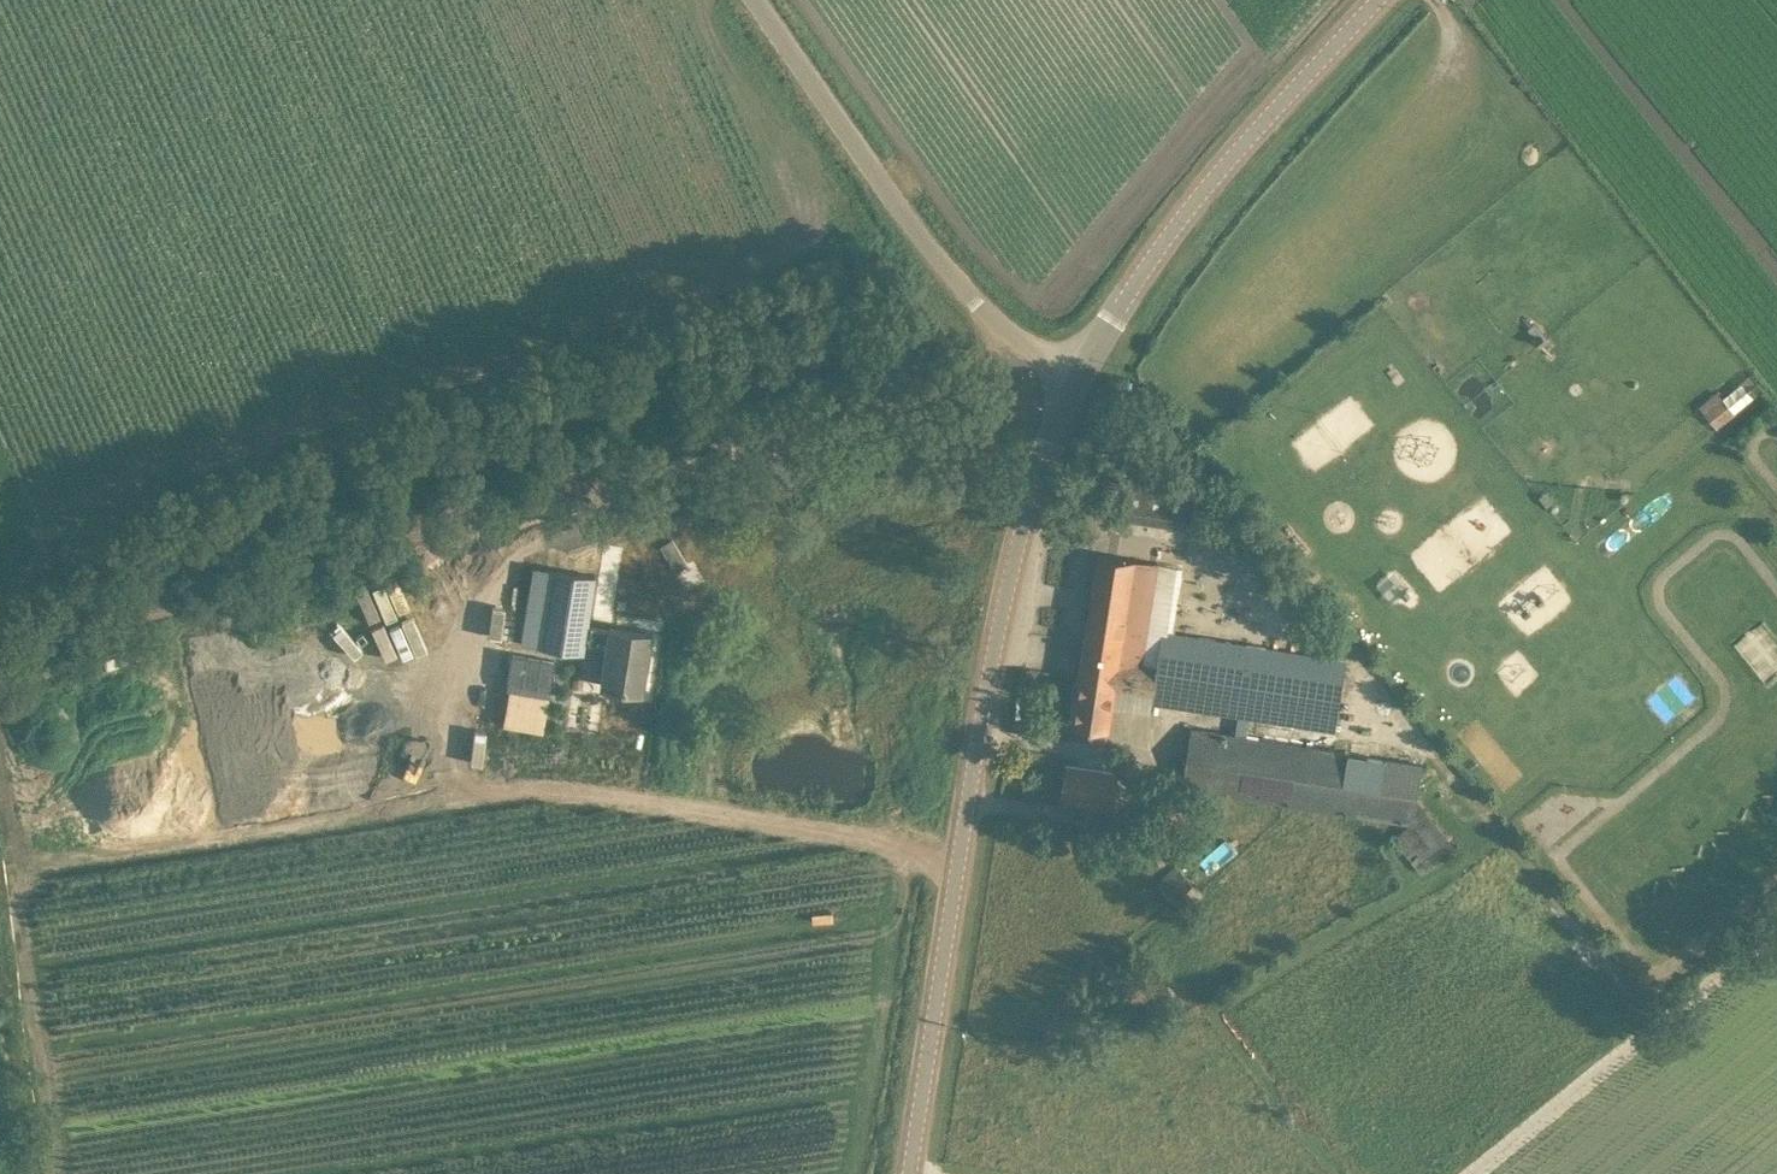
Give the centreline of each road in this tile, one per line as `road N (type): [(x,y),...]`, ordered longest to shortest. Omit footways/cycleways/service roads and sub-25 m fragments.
road 1 (track): [(1014,340),(952,370),(798,420),(0,659)]
road 2 (tertiary): [(910,1173),(992,658),(1022,532),(1076,373)]
road 3 (unclassified): [(1076,373),(1014,340),(948,276),(756,0)]
road 4 (tertiary): [(1076,373),(1198,188),(1373,0)]
road 5 (track): [(1451,769),(1656,1028)]
road 6 (track): [(1473,1173),(1656,1028)]
road 7 (track): [(1656,1028),(1776,934)]

